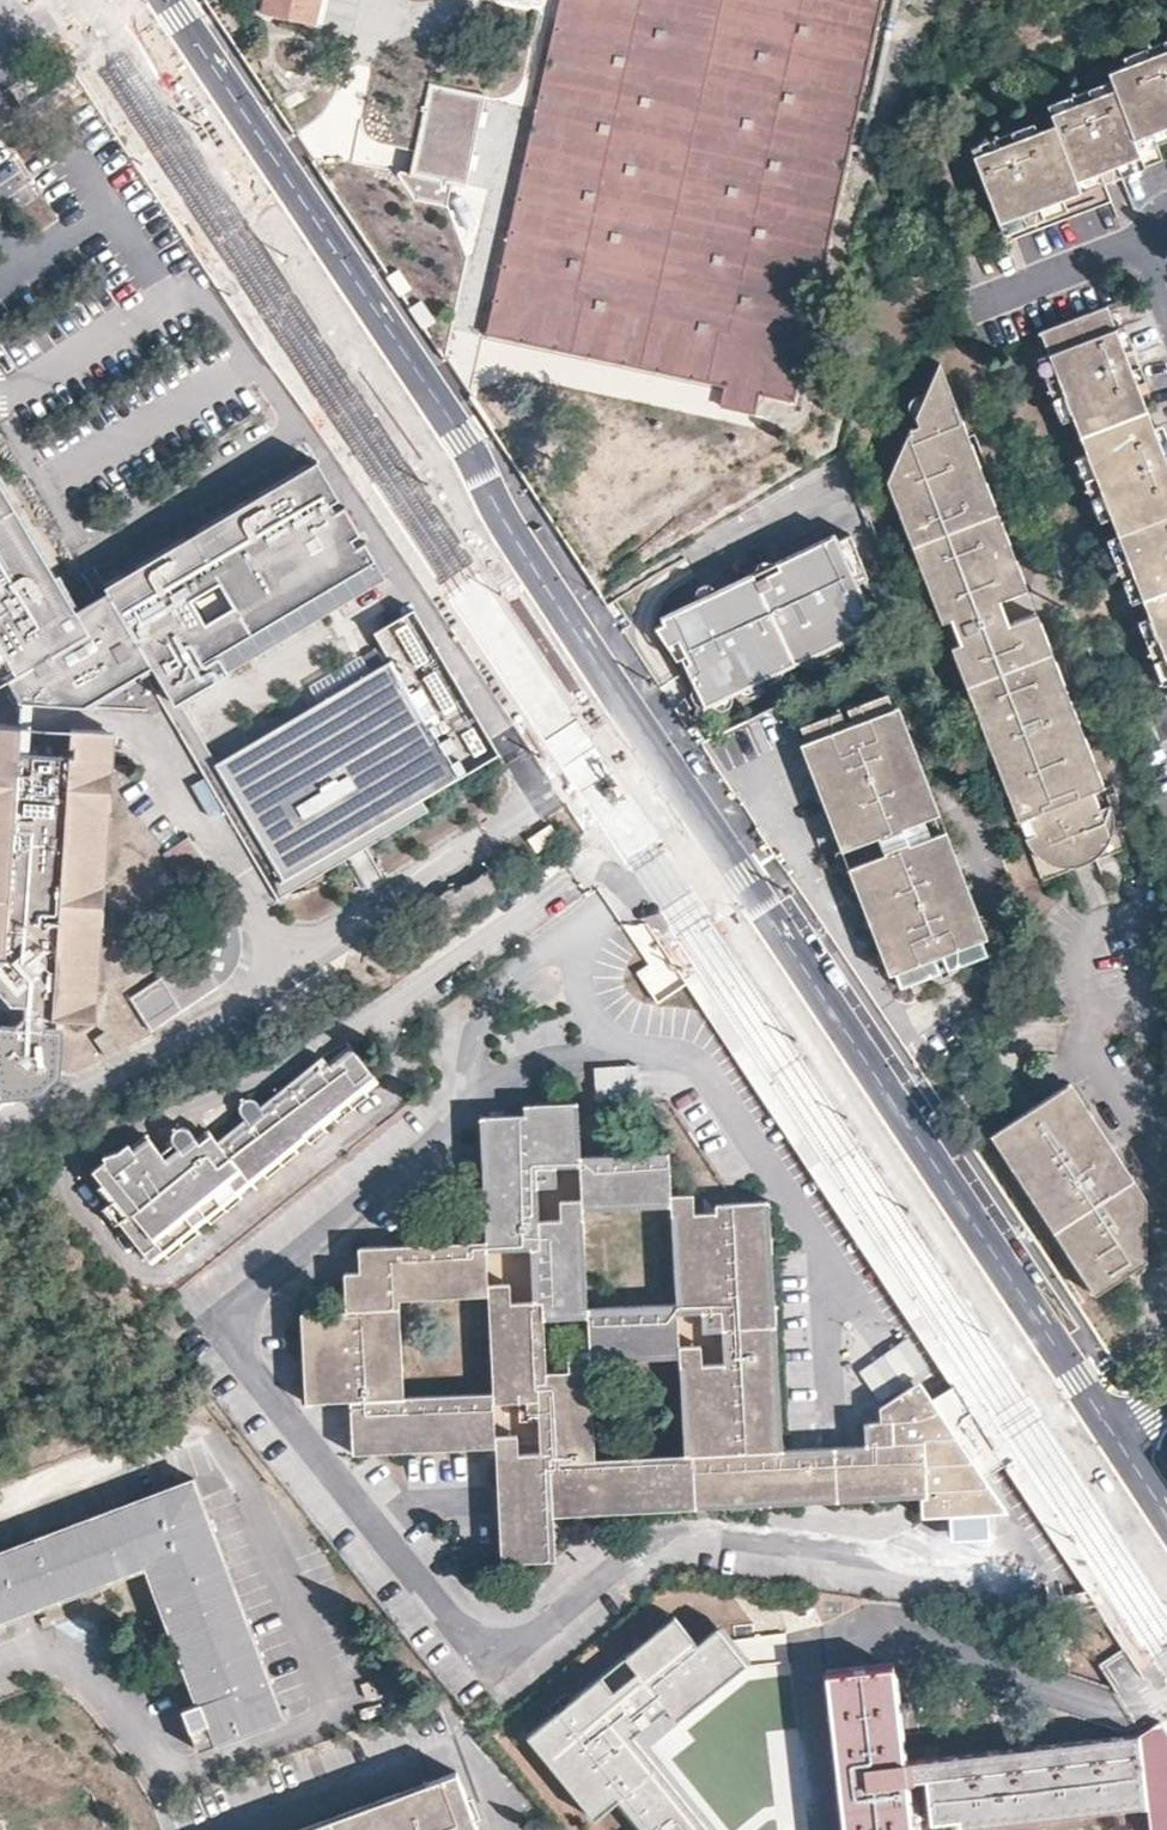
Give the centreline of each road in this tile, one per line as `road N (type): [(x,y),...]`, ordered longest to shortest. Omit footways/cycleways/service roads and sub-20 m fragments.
road 1 (secondary): [(1117,1441),(517,542),(465,437),(167,0)]
road 2 (residential): [(960,307),(1137,248)]

